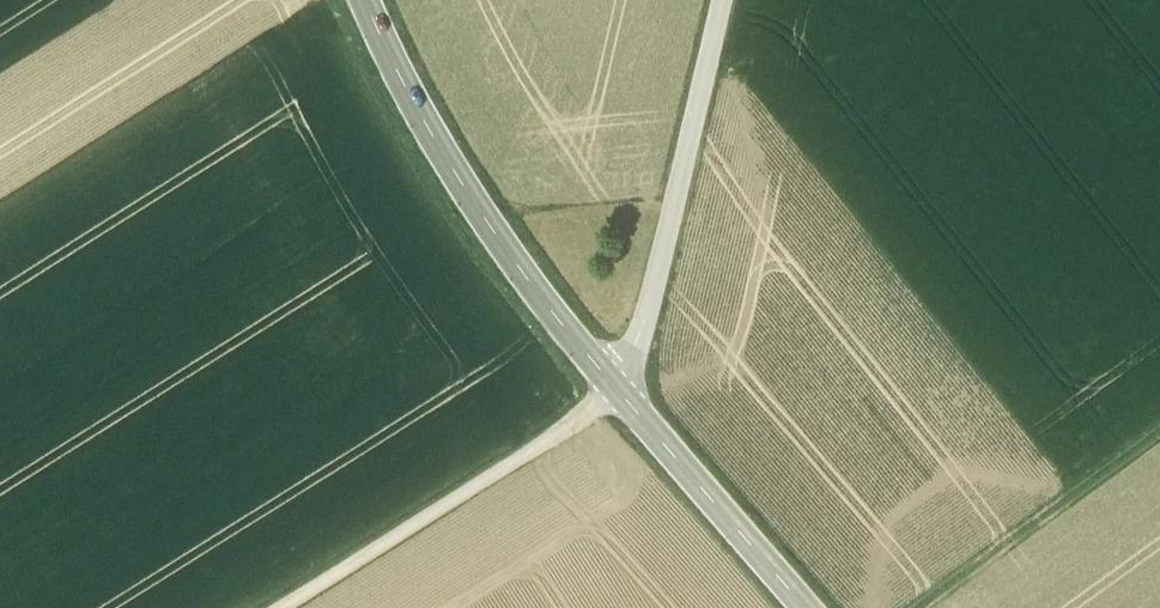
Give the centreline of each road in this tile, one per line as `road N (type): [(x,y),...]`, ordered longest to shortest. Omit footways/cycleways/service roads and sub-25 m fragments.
road 1 (secondary): [(616,389),(522,274),(450,167),(364,0)]
road 2 (unclassified): [(725,0),(636,357),(616,389)]
road 3 (track): [(288,607),(582,424),(616,389)]
road 4 (track): [(918,607),(1159,433)]
road 5 (secondary): [(804,607),(616,389)]

